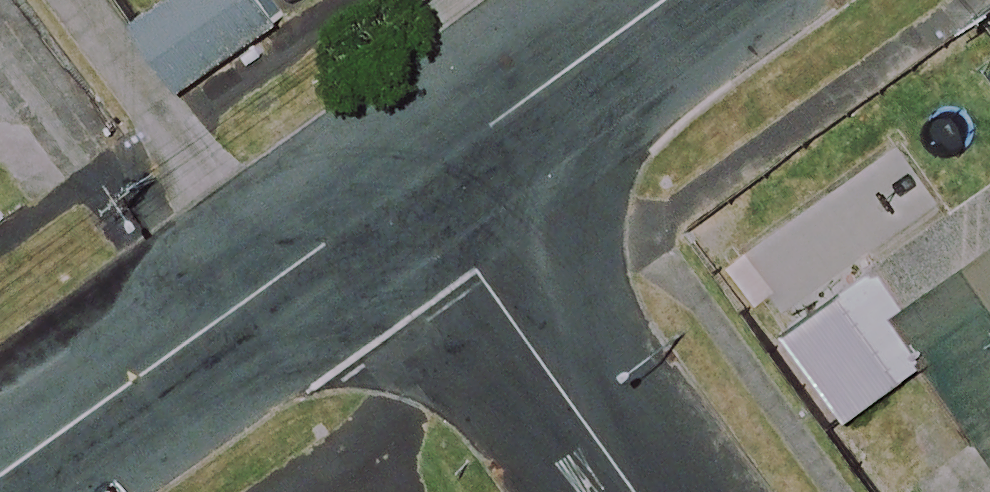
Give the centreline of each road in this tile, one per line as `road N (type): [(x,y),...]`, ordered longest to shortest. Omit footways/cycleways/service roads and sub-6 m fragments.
road 1 (residential): [(0,477),(412,184)]
road 2 (residential): [(633,491),(412,184)]
road 3 (residential): [(412,184),(670,0)]

